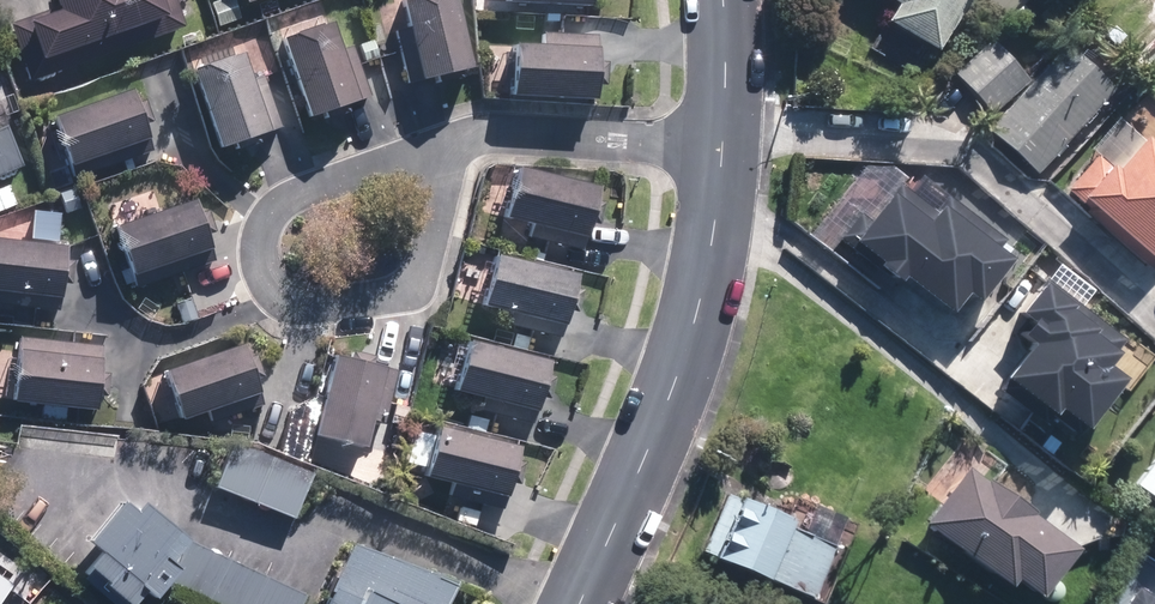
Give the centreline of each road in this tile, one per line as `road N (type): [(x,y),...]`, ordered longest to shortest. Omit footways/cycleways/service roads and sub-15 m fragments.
road 1 (tertiary): [(723,154),(715,246),(675,382),(575,603)]
road 2 (residential): [(289,299),(260,265),(259,236),(273,209),(300,190),(445,148)]
road 3 (residential): [(723,154),(517,139),(445,148)]
road 4 (residential): [(445,148),(421,277),(400,290),(289,299)]
road 5 (tertiary): [(719,0),(723,154)]

